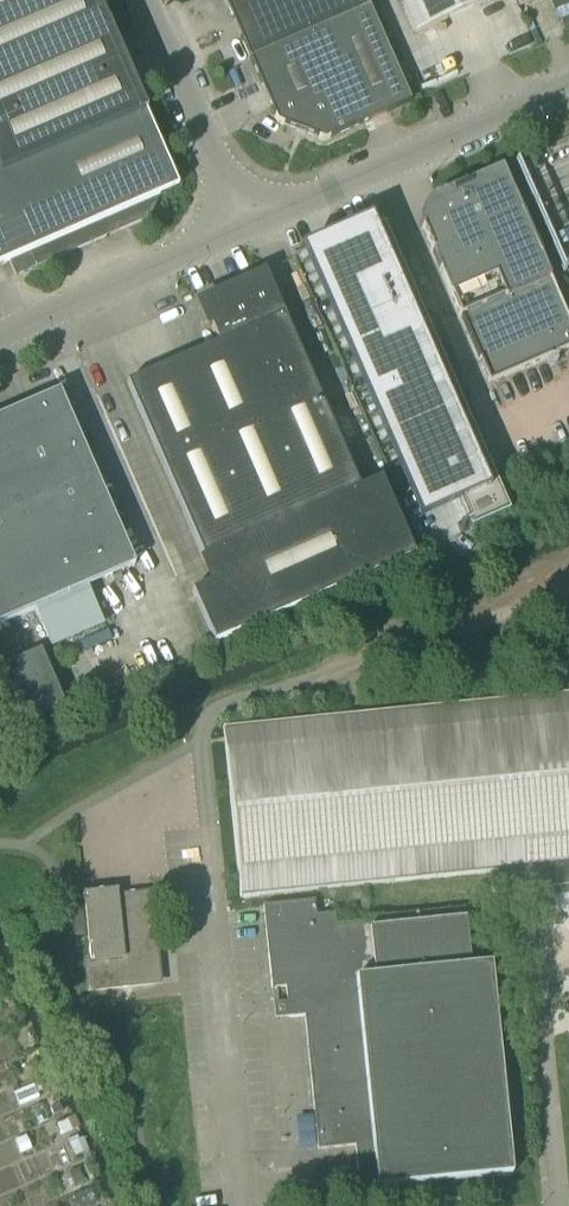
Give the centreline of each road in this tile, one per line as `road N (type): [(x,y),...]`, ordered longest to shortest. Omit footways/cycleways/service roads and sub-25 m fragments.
road 1 (unclassified): [(241,1205),(208,816),(205,742),(218,721)]
road 2 (unclassified): [(241,226),(568,84)]
road 3 (unclassified): [(0,331),(241,226)]
road 4 (unclassified): [(241,226),(144,0)]

